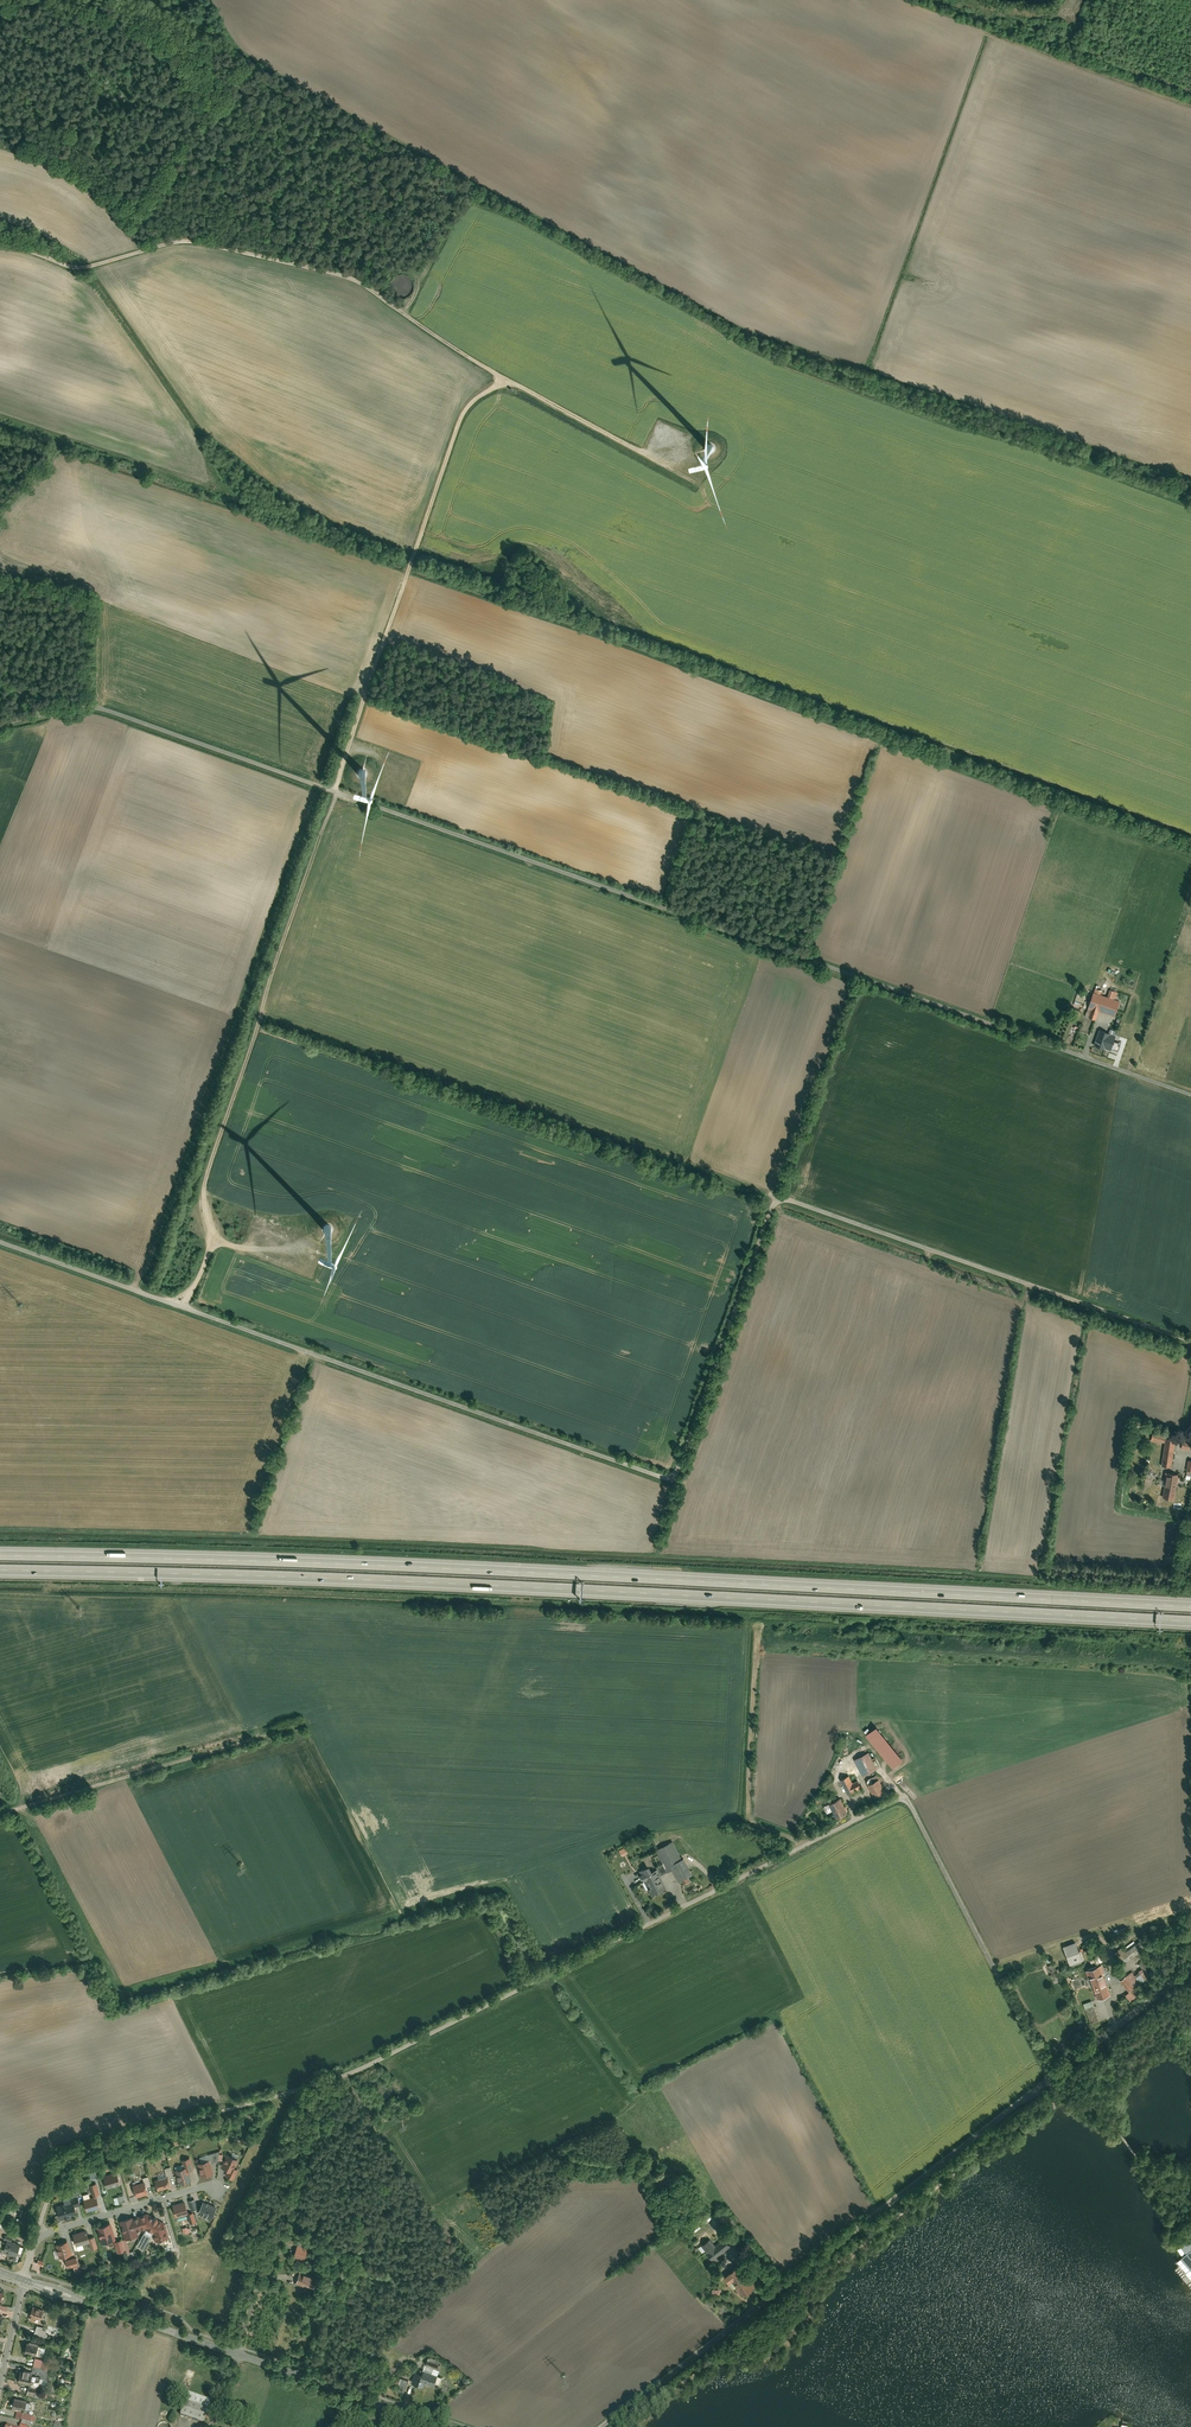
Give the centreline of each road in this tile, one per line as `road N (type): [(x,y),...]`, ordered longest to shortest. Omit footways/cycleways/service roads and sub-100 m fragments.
road 1 (residential): [(0,1242),(668,1479),(775,1193),(1190,1336)]
road 2 (motorway): [(0,1571),(406,1582),(1190,1623)]
road 3 (motorway): [(1190,1605),(404,1565),(0,1554)]
road 4 (track): [(0,245),(81,262),(191,236),(349,274),(482,364),(820,548),(1077,642)]
road 5 (unclassified): [(988,1021),(105,708),(52,707),(0,719)]
road 6 (residential): [(38,2234),(68,2150),(366,2067),(904,1795)]
road 7 (unclassified): [(1050,2076),(603,2426)]
road 8 (track): [(336,790),(206,1171),(208,1256),(183,1307)]
road 9 (track): [(507,378),(465,406),(333,788)]
road 10 (tertiary): [(24,2279),(452,2426)]
road 11 (track): [(324,1719),(0,1816)]
road 12 (unclassified): [(1050,2076),(904,1795)]
road 13 (track): [(1190,100),(984,28)]
road 14 (residential): [(1190,1093),(988,1021)]
road 15 (residential): [(38,2234),(209,2184),(220,2189)]
road 16 (unclassified): [(1190,1967),(1050,2076)]

